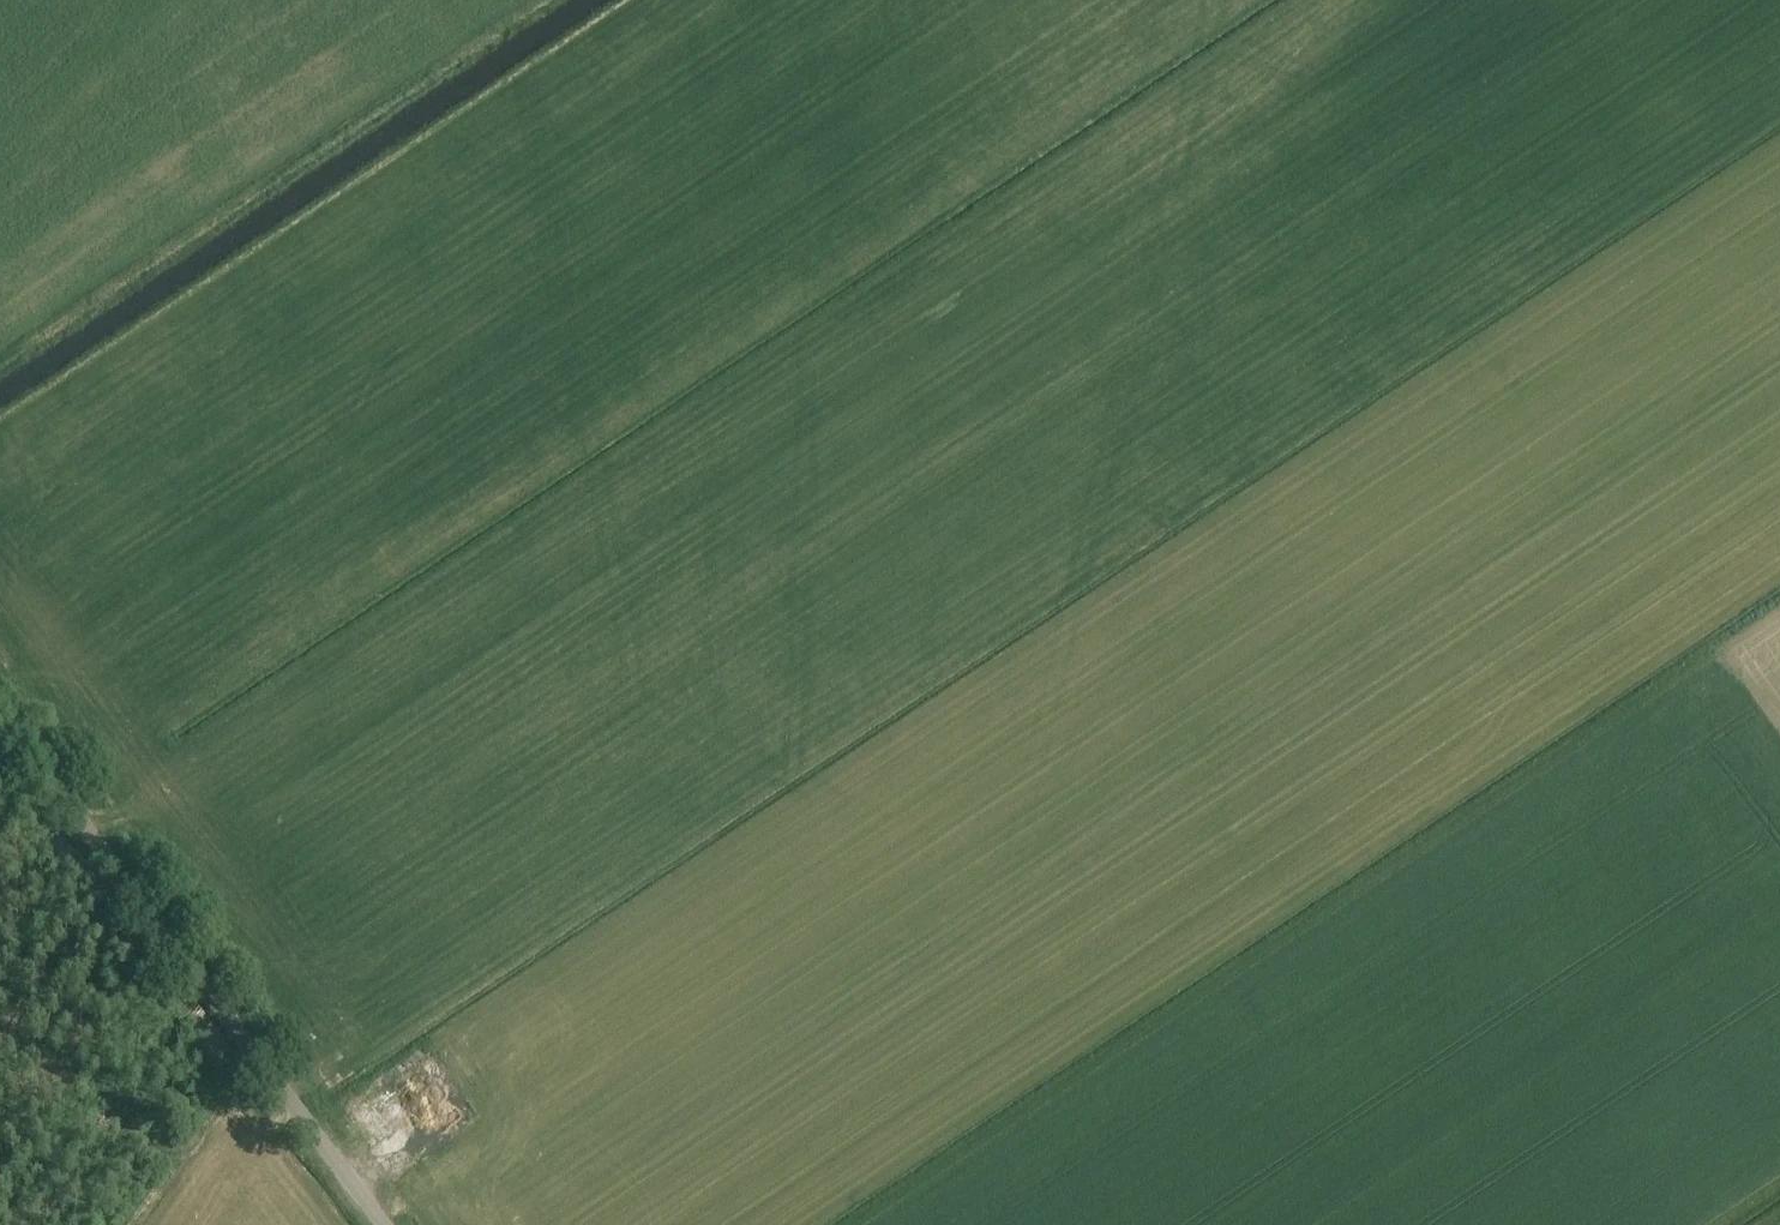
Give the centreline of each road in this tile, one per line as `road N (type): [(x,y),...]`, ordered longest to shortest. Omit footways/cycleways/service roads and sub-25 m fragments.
road 1 (unclassified): [(386,1224),(0,712)]

